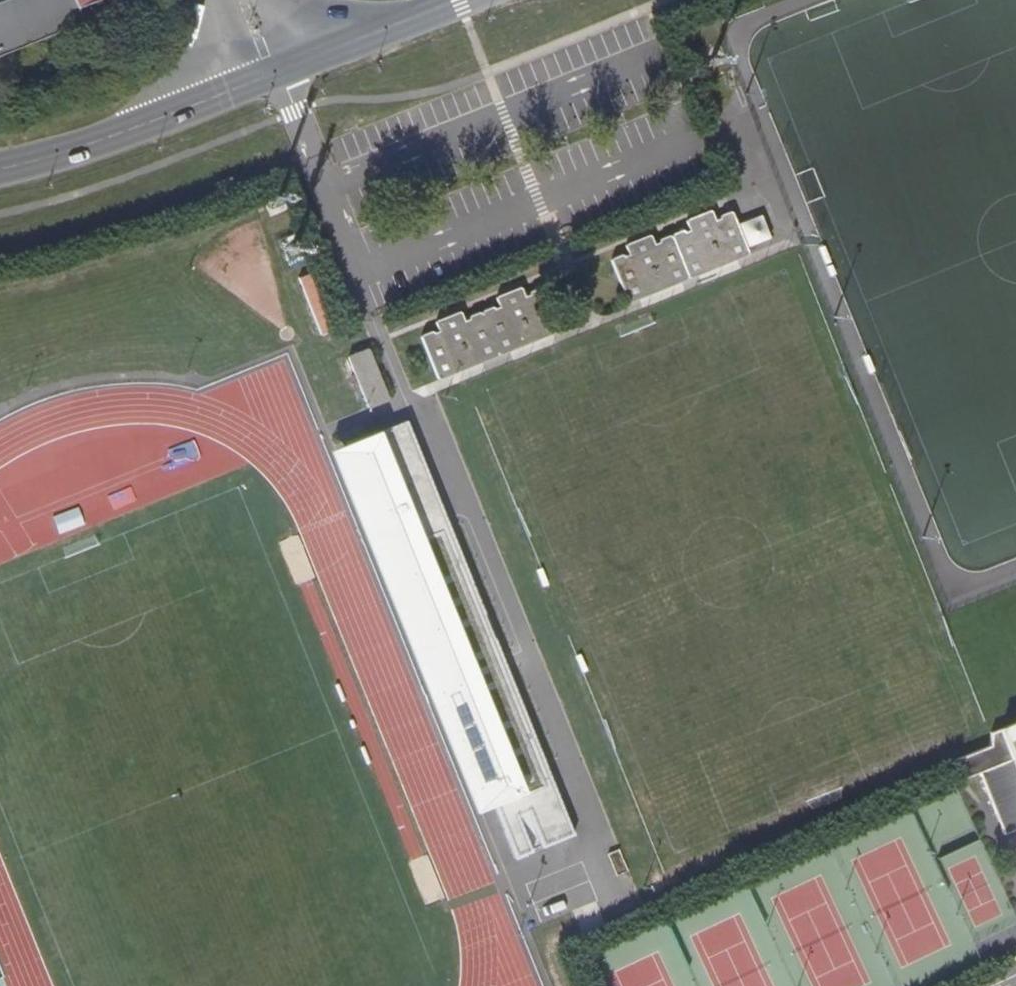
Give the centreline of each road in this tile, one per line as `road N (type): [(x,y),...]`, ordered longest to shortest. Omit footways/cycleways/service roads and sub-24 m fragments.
road 1 (tertiary): [(0,169),(253,82)]
road 2 (tertiary): [(291,67),(461,0)]

